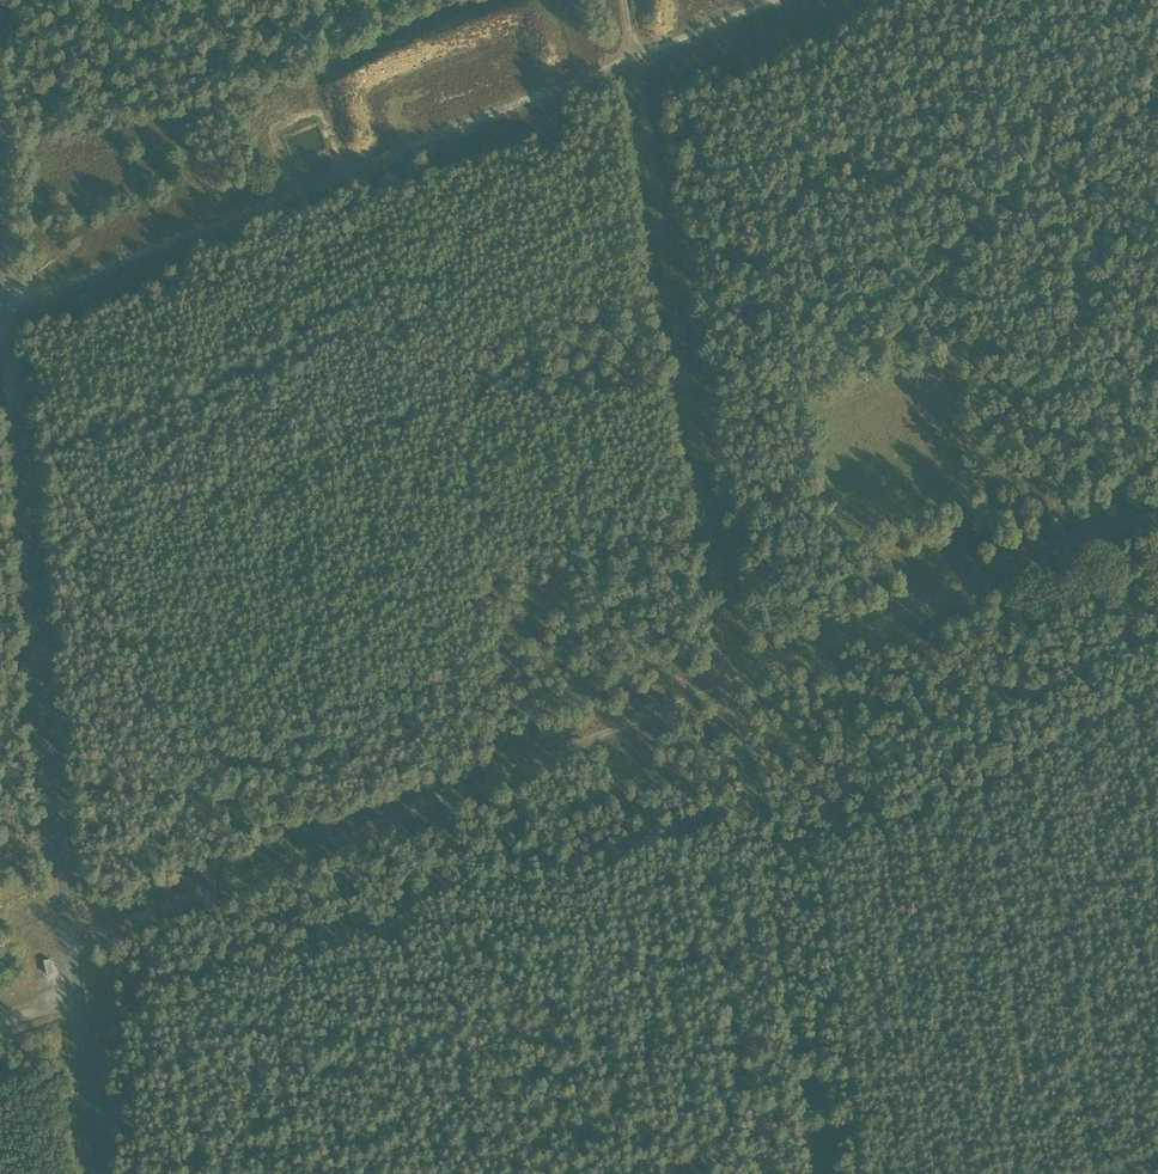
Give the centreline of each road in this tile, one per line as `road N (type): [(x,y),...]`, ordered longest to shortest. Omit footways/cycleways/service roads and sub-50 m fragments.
road 1 (track): [(76,954),(1157,523)]
road 2 (track): [(0,309),(774,0)]
road 3 (track): [(0,221),(82,1002)]
road 4 (track): [(731,692),(623,0)]
road 5 (track): [(82,1002),(100,1173)]

